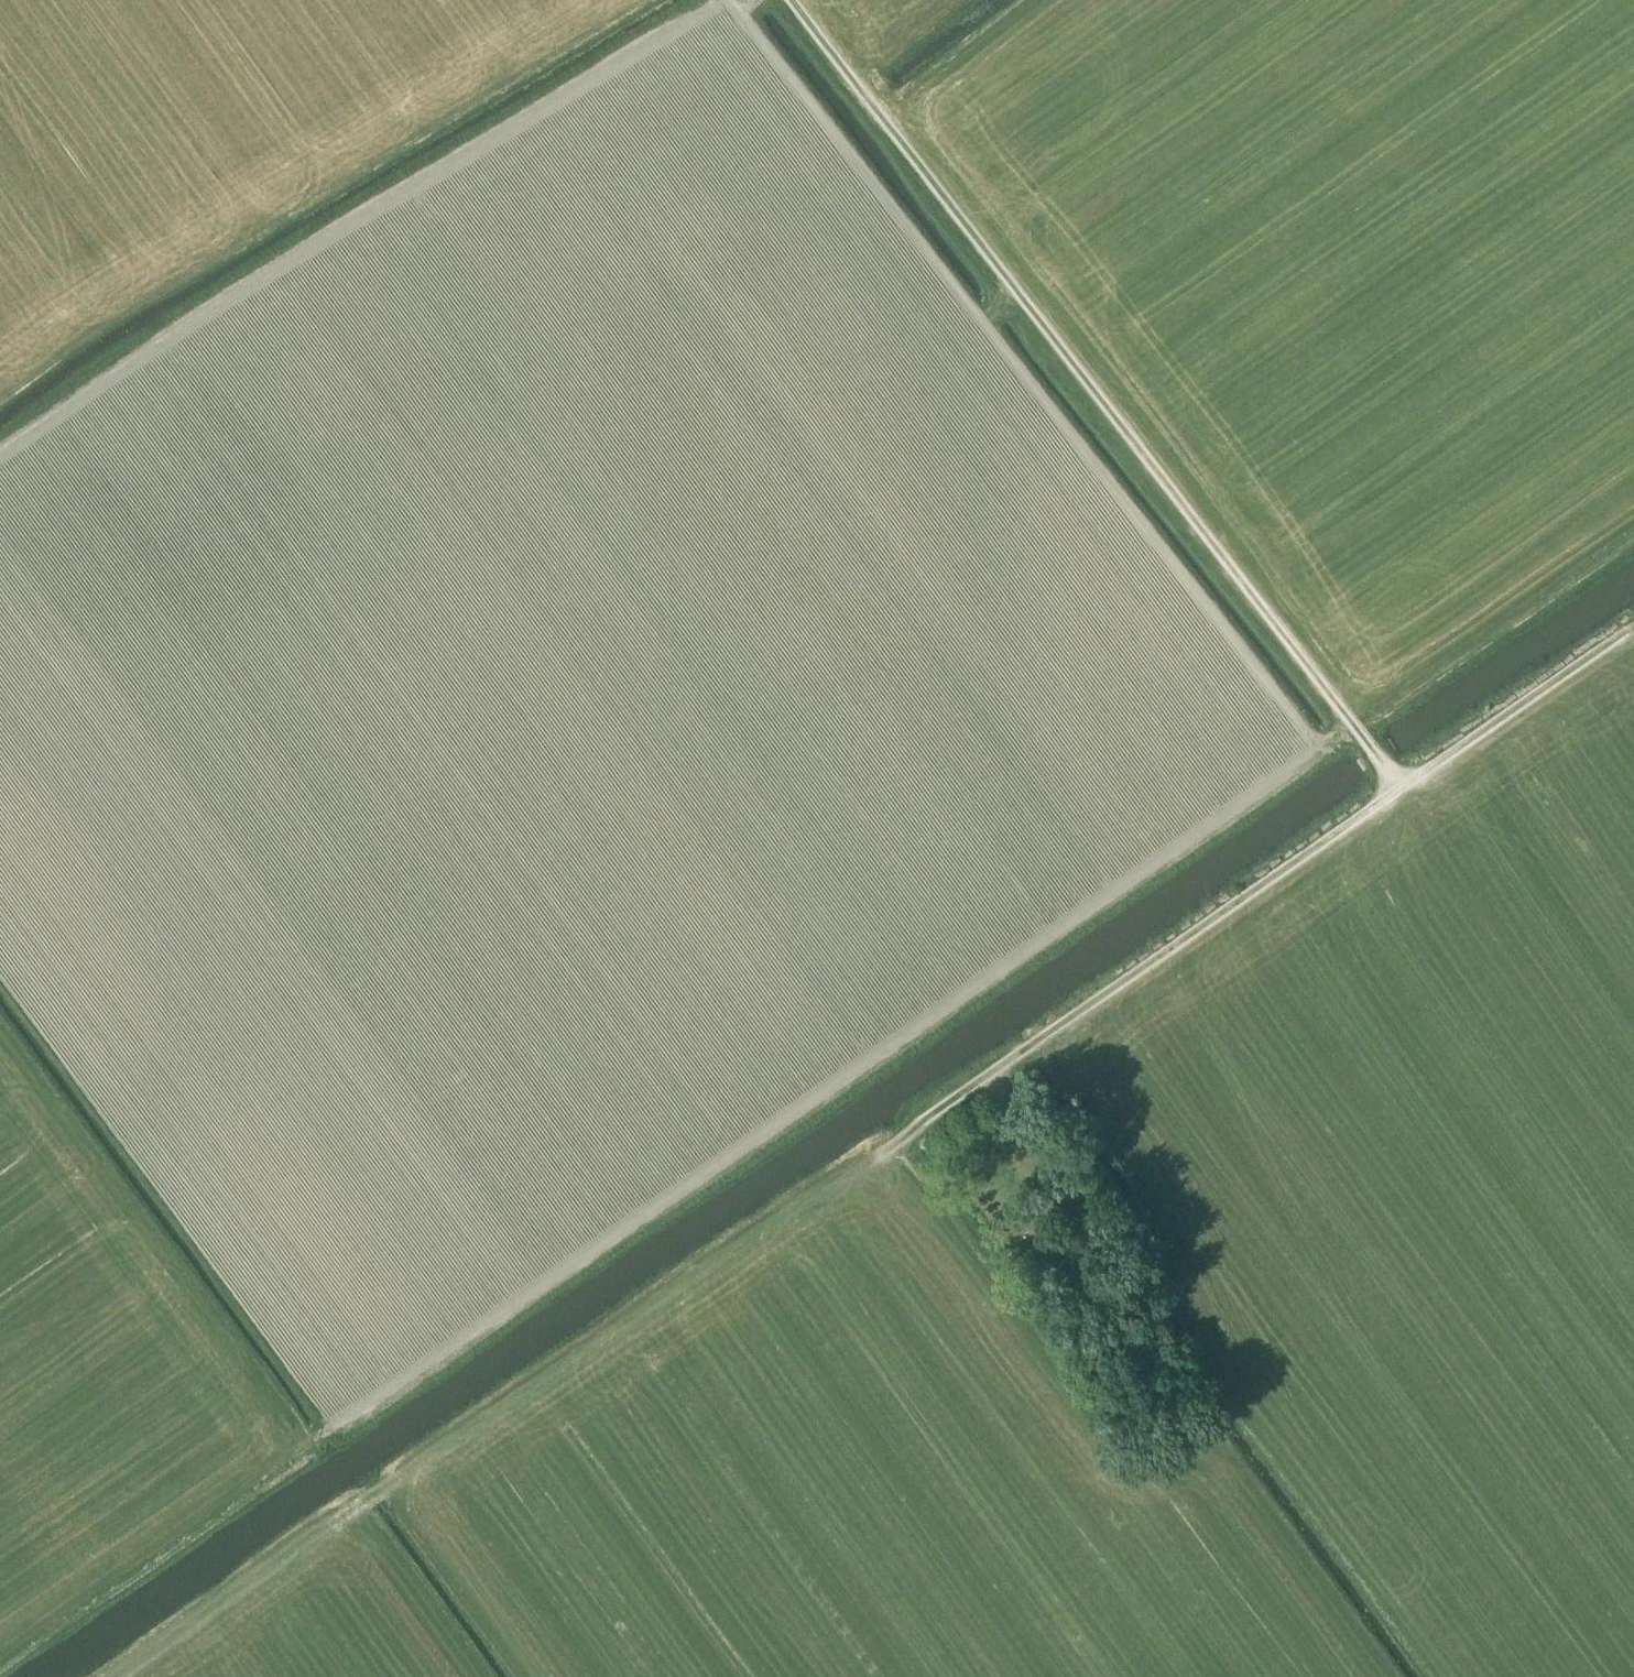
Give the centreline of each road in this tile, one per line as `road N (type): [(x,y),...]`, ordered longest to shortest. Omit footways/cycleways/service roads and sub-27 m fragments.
road 1 (track): [(1402,787),(792,0)]
road 2 (track): [(901,1135),(1627,630)]

